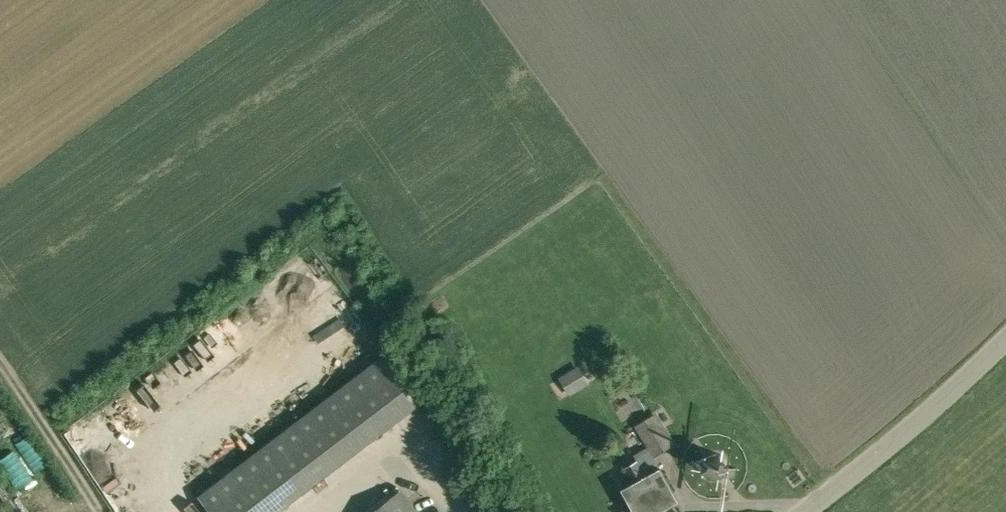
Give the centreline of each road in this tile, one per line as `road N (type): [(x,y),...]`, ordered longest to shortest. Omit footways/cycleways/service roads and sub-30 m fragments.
road 1 (unclassified): [(1005,328),(793,511)]

